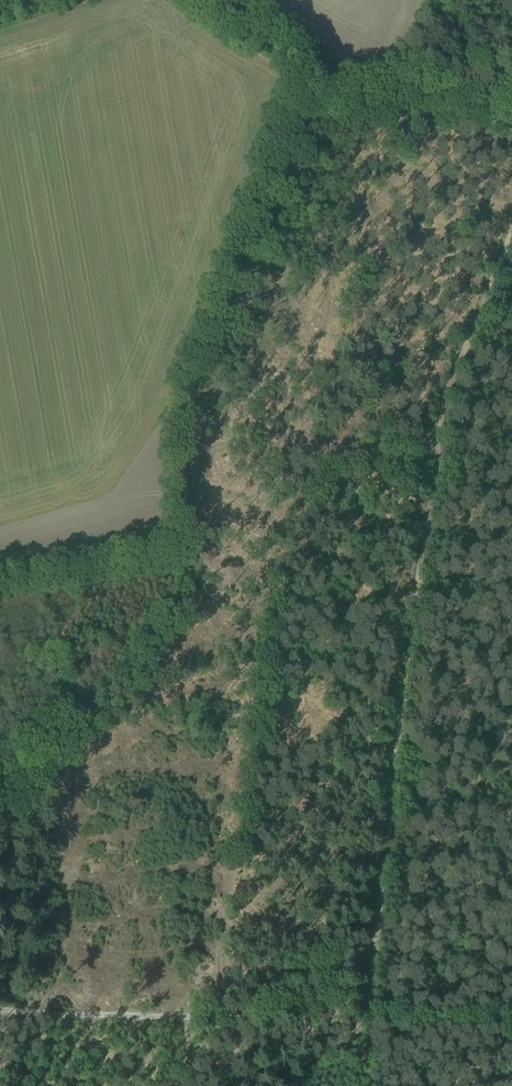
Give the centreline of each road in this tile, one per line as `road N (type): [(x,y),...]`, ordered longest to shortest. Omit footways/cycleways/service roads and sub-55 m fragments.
road 1 (track): [(367,1026),(445,401),(511,203)]
road 2 (track): [(367,1026),(0,1010)]
road 3 (track): [(511,102),(338,83),(211,0)]
road 4 (track): [(511,1027),(367,1026)]

